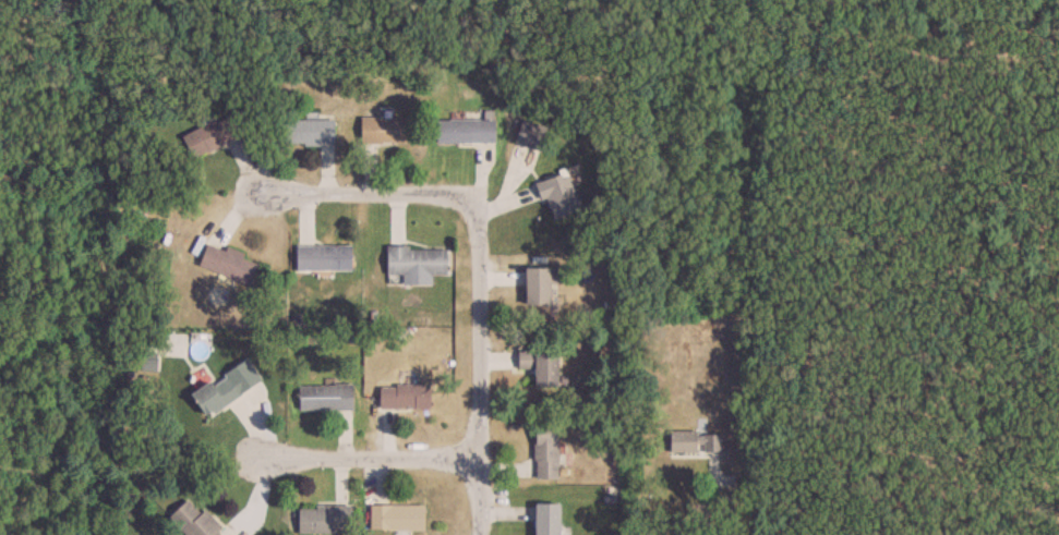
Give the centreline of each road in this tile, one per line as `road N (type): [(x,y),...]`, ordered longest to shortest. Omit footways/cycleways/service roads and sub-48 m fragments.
road 1 (residential): [(472,207),(480,534)]
road 2 (residential): [(260,457),(479,458)]
road 3 (residential): [(258,194),(443,195),(472,207)]

